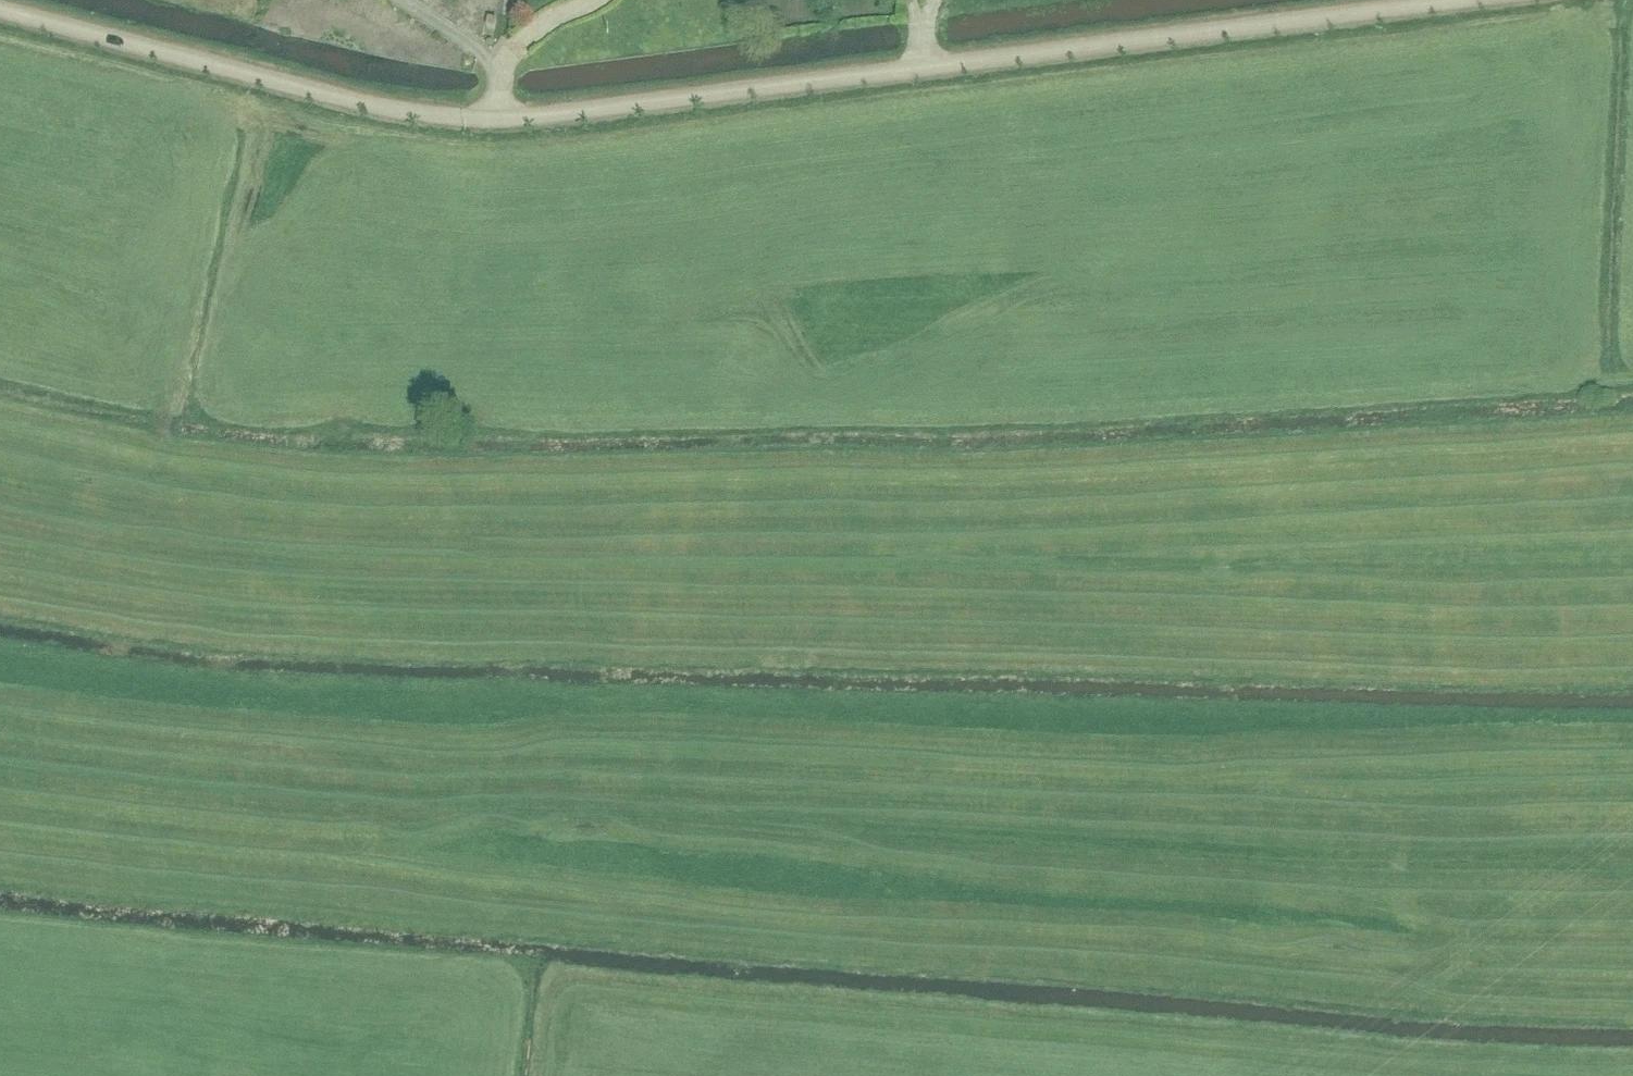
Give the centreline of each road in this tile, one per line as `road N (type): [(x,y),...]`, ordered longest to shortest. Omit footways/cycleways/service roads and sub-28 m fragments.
road 1 (unclassified): [(1465,0),(478,119),(366,106),(0,11)]

